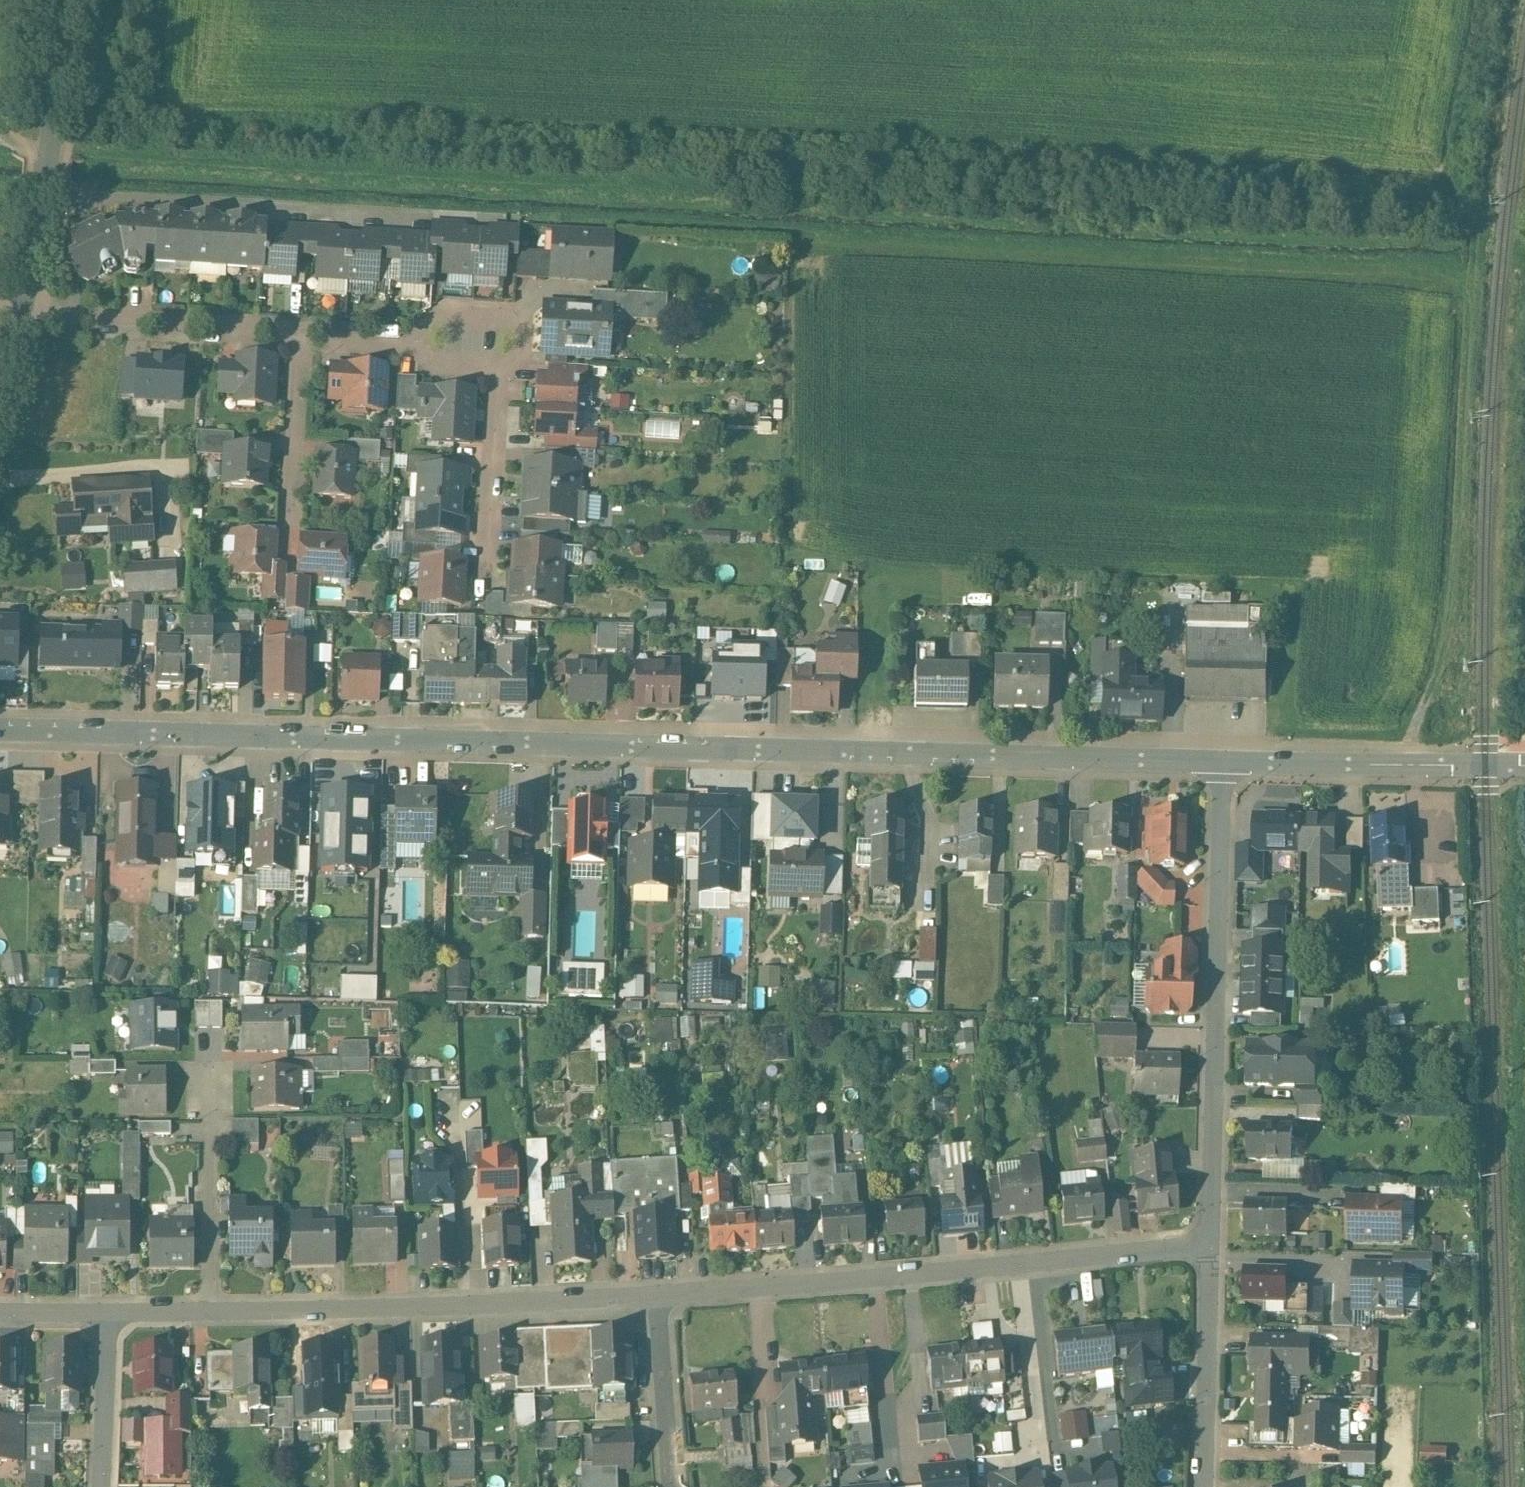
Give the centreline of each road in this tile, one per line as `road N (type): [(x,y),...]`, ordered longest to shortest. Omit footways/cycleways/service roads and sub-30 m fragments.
road 1 (residential): [(0,728),(1221,763)]
road 2 (track): [(1408,766),(1450,621),(1479,267),(1479,230),(1453,184)]
road 3 (residential): [(1211,1244),(658,1292)]
road 4 (residential): [(1211,1244),(1221,763)]
road 5 (residential): [(658,1292),(212,1310)]
road 6 (residential): [(1221,763),(1524,766)]
road 7 (residential): [(301,328),(23,308)]
road 8 (residential): [(209,1078),(212,1310)]
road 9 (residential): [(499,366),(487,562)]
road 10 (residential): [(672,1486),(658,1292)]
road 11 (residential): [(301,328),(291,517)]
road 12 (residential): [(113,1312),(101,1486)]
road 13 (residential): [(499,366),(517,359),(526,341),(523,323),(508,311),(449,308),(423,336)]
road 14 (unclassified): [(46,163),(63,0)]
road 15 (residential): [(1209,1358),(1203,1486)]
road 16 (residential): [(423,336),(301,328)]
road 17 (unclassified): [(23,308),(43,188)]

